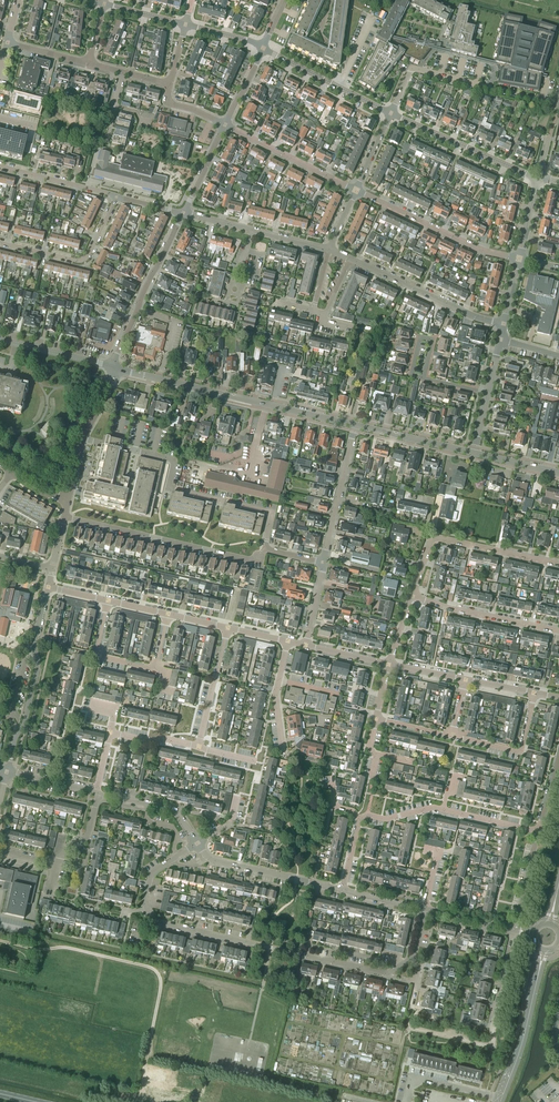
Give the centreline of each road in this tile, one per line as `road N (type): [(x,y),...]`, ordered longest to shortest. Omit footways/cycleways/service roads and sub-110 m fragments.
road 1 (residential): [(410,957),(379,969),(174,926),(150,914),(149,876),(199,845)]
road 2 (residential): [(0,941),(69,948),(154,969),(161,985),(142,1077)]
road 3 (tertiary): [(355,426),(115,368)]
road 4 (residential): [(265,549),(256,561),(64,518)]
road 5 (residential): [(390,115),(411,69),(540,102)]
road 6 (residential): [(519,259),(475,247),(357,191)]
road 7 (tertiary): [(115,368),(183,213)]
road 8 (residential): [(504,325),(353,258)]
road 9 (residential): [(538,181),(390,115)]
road 10 (residential): [(0,242),(86,259),(118,197)]
road 11 (tertiary): [(500,1098),(522,1048),(543,951)]
road 12 (residential): [(342,891),(226,866),(199,845)]
road 13 (residential): [(15,734),(48,588)]
road 14 (residential): [(558,631),(413,596)]
road 15 (residential): [(168,487),(274,512),(265,549)]
road 16 (residential): [(357,191),(226,126)]
road 17 (residential): [(323,562),(355,426)]
road 18 (residential): [(534,694),(520,751),(452,736)]
road 19 (residential): [(558,564),(433,536)]
road 20 (tertiary): [(474,454),(355,426)]
road 21 (residential): [(199,845),(180,815),(96,794)]
road 22 (residential): [(198,746),(228,628)]
road 23 (residential): [(118,197),(0,167)]
road 24 (residential): [(492,1048),(518,930)]

